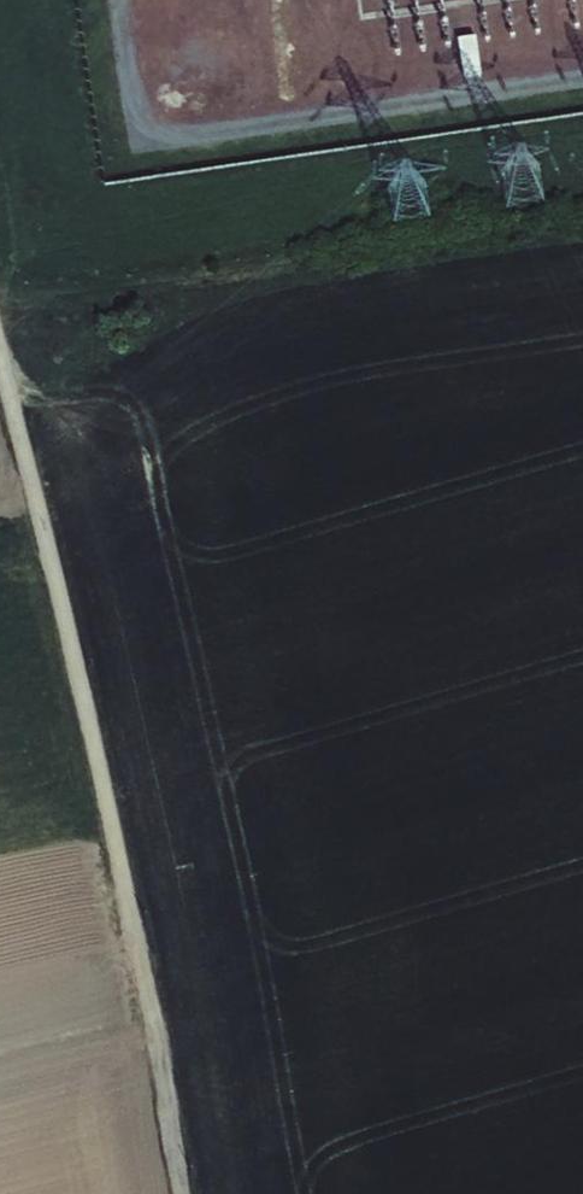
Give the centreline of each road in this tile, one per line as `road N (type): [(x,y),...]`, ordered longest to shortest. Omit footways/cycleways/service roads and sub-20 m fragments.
road 1 (unclassified): [(182,1193),(108,812),(0,358)]

